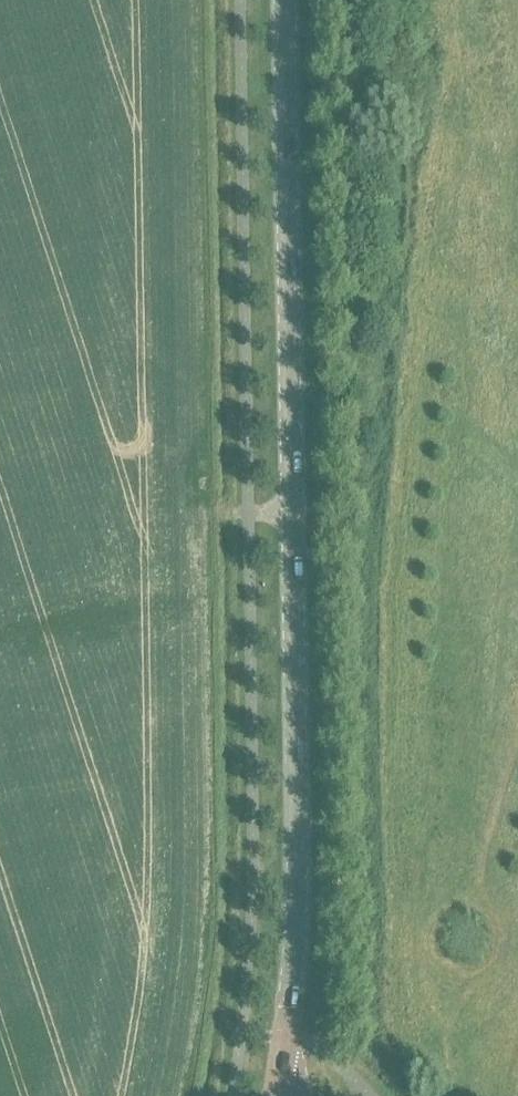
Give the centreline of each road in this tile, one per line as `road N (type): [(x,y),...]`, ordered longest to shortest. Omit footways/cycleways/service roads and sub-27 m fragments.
road 1 (tertiary): [(282,1068),(286,0)]

